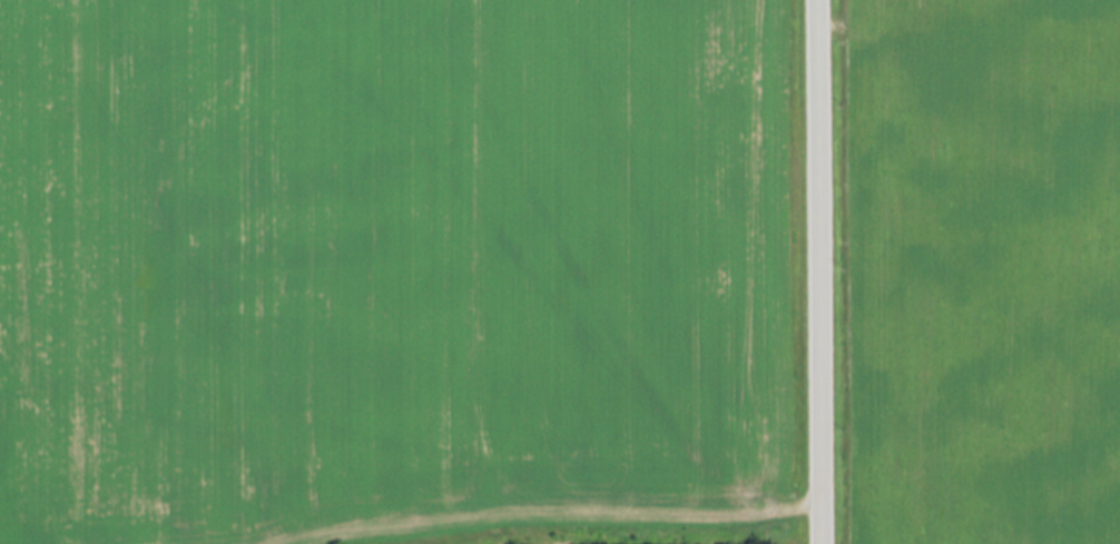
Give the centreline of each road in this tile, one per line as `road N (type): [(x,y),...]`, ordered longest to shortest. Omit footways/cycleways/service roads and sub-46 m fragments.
road 1 (secondary): [(823,543),(819,0)]

